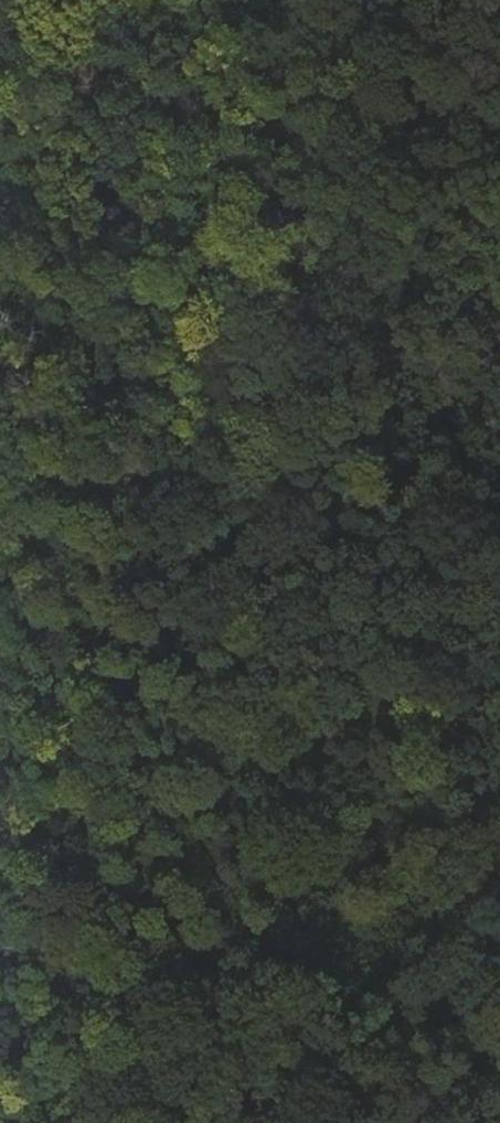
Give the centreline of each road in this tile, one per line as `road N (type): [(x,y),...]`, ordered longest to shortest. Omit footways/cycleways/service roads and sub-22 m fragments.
road 1 (track): [(499,746),(429,738),(185,534),(0,265)]

